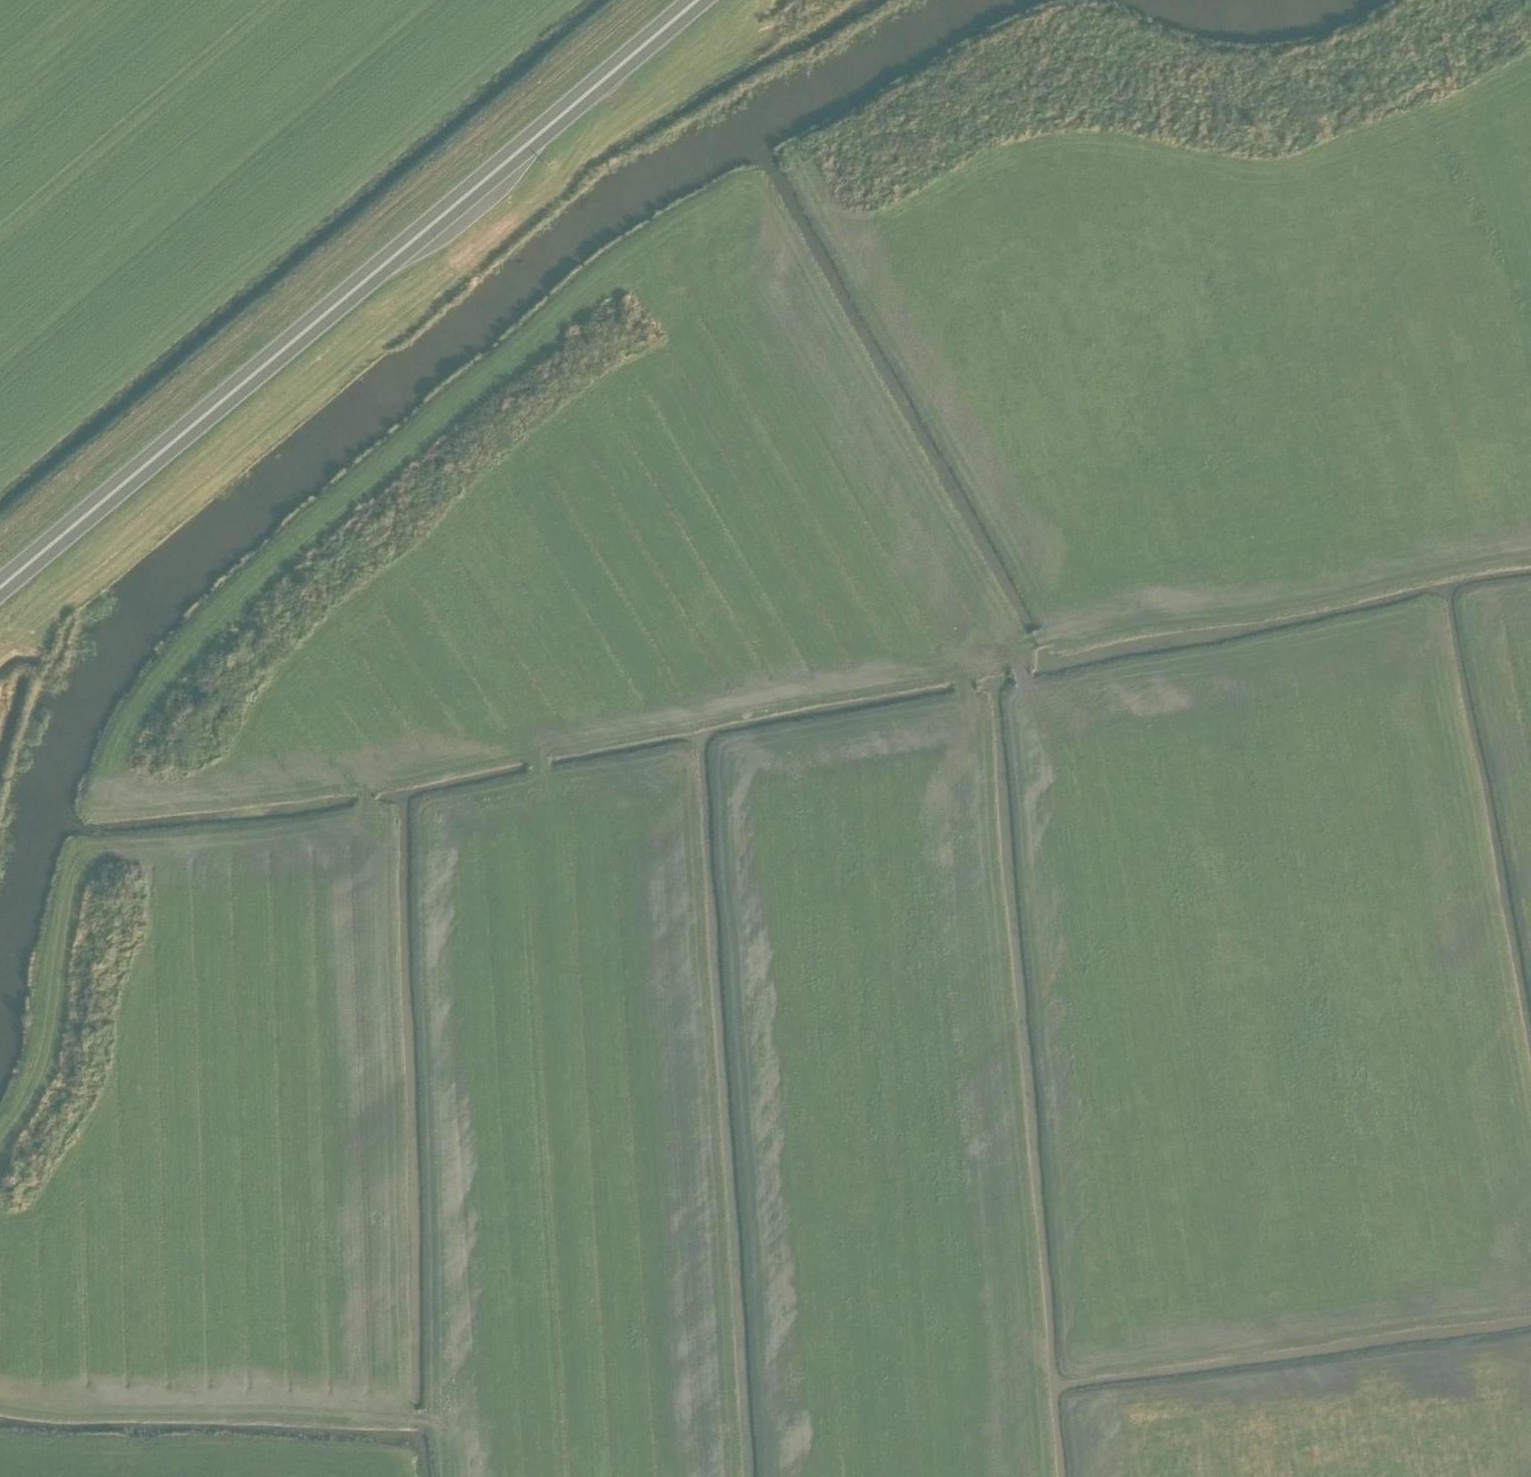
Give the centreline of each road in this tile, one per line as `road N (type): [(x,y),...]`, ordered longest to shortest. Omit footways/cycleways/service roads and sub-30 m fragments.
road 1 (trunk): [(0,589),(699,0)]

